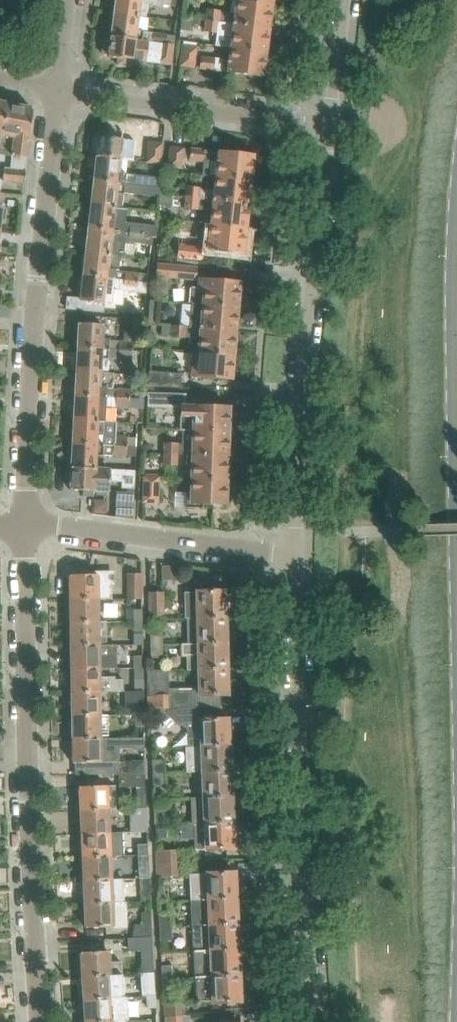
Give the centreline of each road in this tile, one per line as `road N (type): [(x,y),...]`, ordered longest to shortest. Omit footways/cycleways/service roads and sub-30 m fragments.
road 1 (residential): [(40,1021),(25,526)]
road 2 (residential): [(297,555),(313,1021)]
road 3 (residential): [(25,526),(37,277),(59,90)]
road 4 (residential): [(329,124),(298,414),(297,555)]
road 5 (residential): [(297,555),(62,523),(25,526)]
road 6 (residential): [(329,124),(59,90)]
road 7 (residential): [(344,0),(329,124)]

